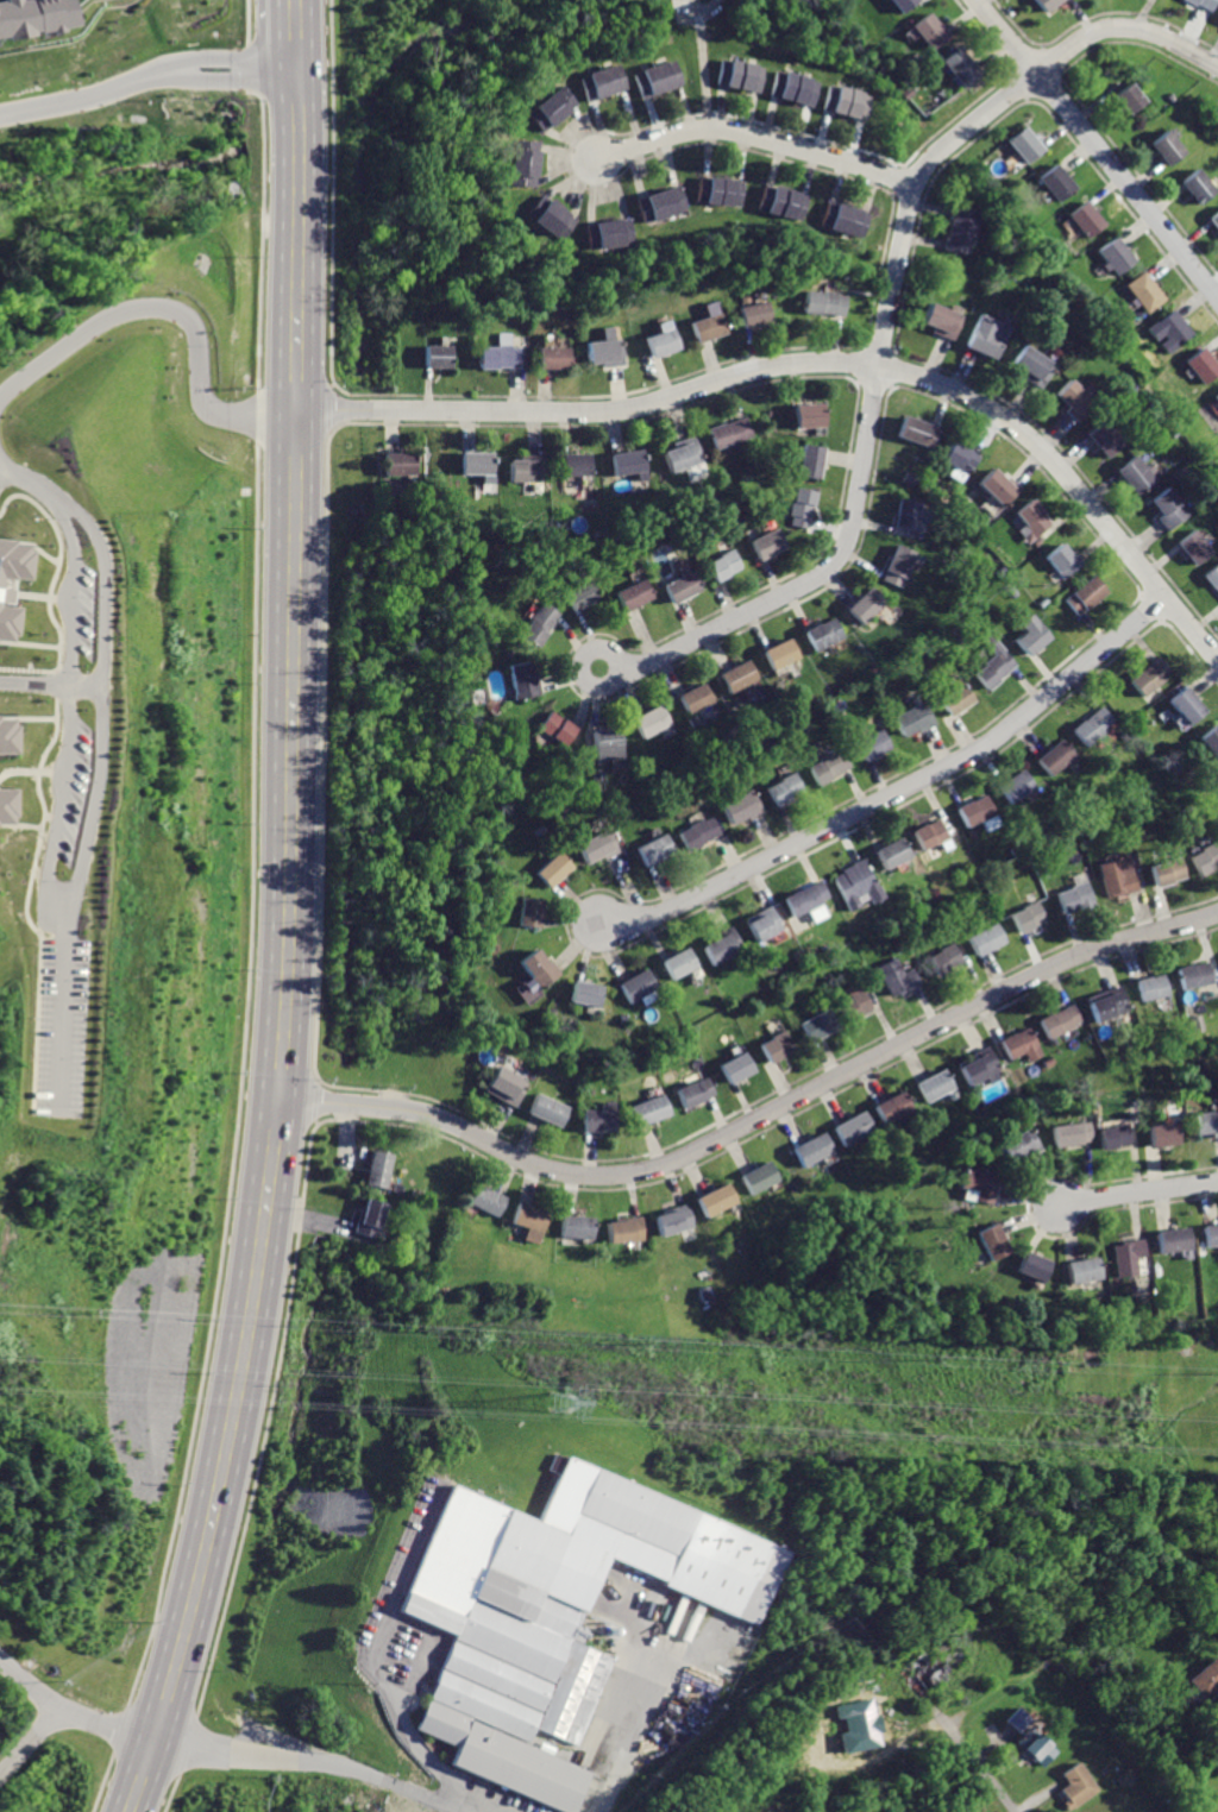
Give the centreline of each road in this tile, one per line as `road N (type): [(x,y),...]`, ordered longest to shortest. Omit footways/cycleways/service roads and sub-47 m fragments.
road 1 (secondary): [(295,52),(287,980),(272,1172),(246,1355),(133,1811)]
road 2 (residential): [(296,408),(619,411),(803,363),(923,378),(980,403),(1042,449),(1217,660)]
road 3 (residential): [(1217,915),(1056,967),(659,1169),(582,1176),(427,1115),(278,1101)]
road 4 (residential): [(1217,66),(1160,36),(1099,30),(930,161),(909,203),(843,550),(812,581),(649,665),(621,667)]
road 5 (residential): [(604,921),(642,921),(956,763),(993,742),(1166,597)]
road 6 (residential): [(1217,301),(976,0)]
road 7 (residential): [(914,187),(721,130),(684,132),(596,161)]
road 8 (residential): [(151,1741),(62,1711),(0,1779)]
road 9 (residential): [(158,73),(105,93),(0,113)]
road 10 (residential): [(1062,1209),(1217,1182)]
road 11 (residential): [(295,52),(187,59),(158,73)]
road 12 (residential): [(158,73),(295,81)]
road 13 (residential): [(940,1716),(1016,1811)]
road 14 (residential): [(621,667),(602,649),(582,663),(595,687),(620,679),(621,667)]

